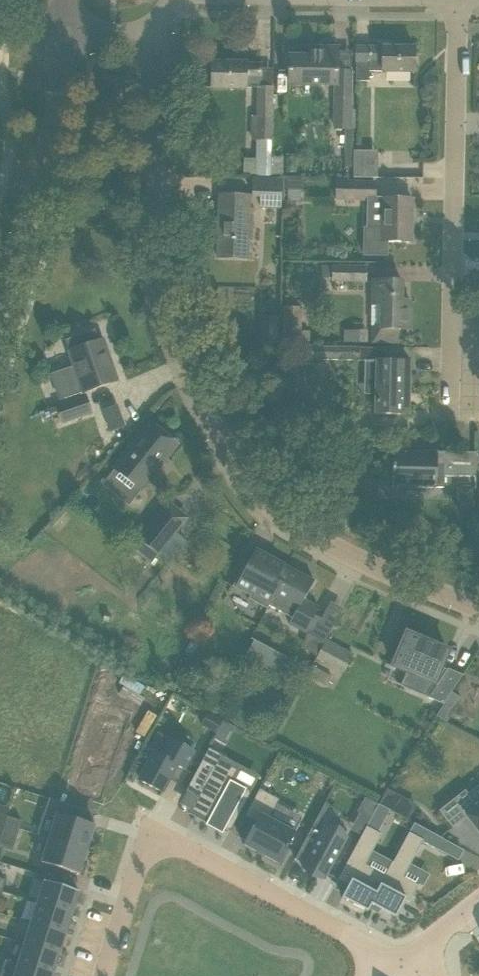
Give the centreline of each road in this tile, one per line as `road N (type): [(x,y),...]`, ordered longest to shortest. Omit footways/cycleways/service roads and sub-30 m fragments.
road 1 (residential): [(478,606),(331,546),(282,511),(227,445),(156,267),(150,32)]
road 2 (residential): [(397,964),(185,846),(160,840),(132,859),(98,975)]
road 3 (residential): [(454,419),(457,0)]
road 4 (residential): [(0,306),(48,150),(63,38)]

